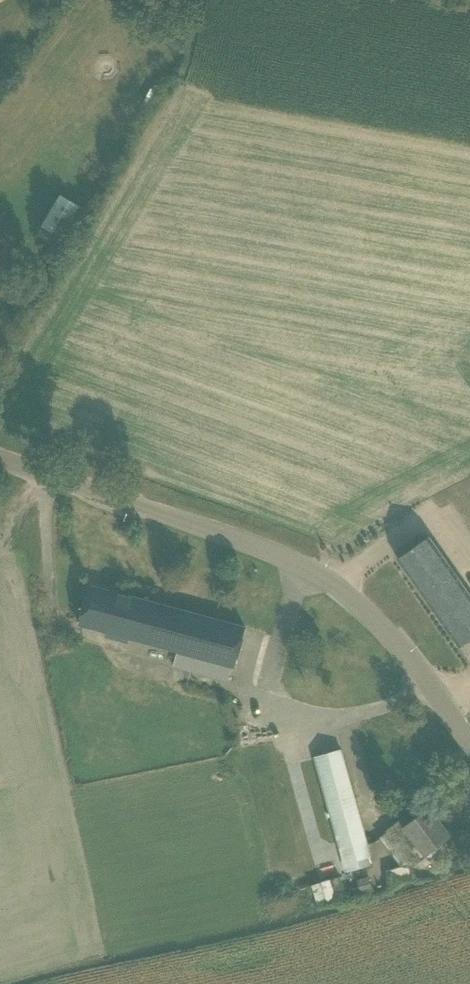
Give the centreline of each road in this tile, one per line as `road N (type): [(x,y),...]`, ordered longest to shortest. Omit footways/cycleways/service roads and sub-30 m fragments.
road 1 (unclassified): [(469,744),(380,627),(324,574),(131,509)]
road 2 (residential): [(131,509),(0,463)]

